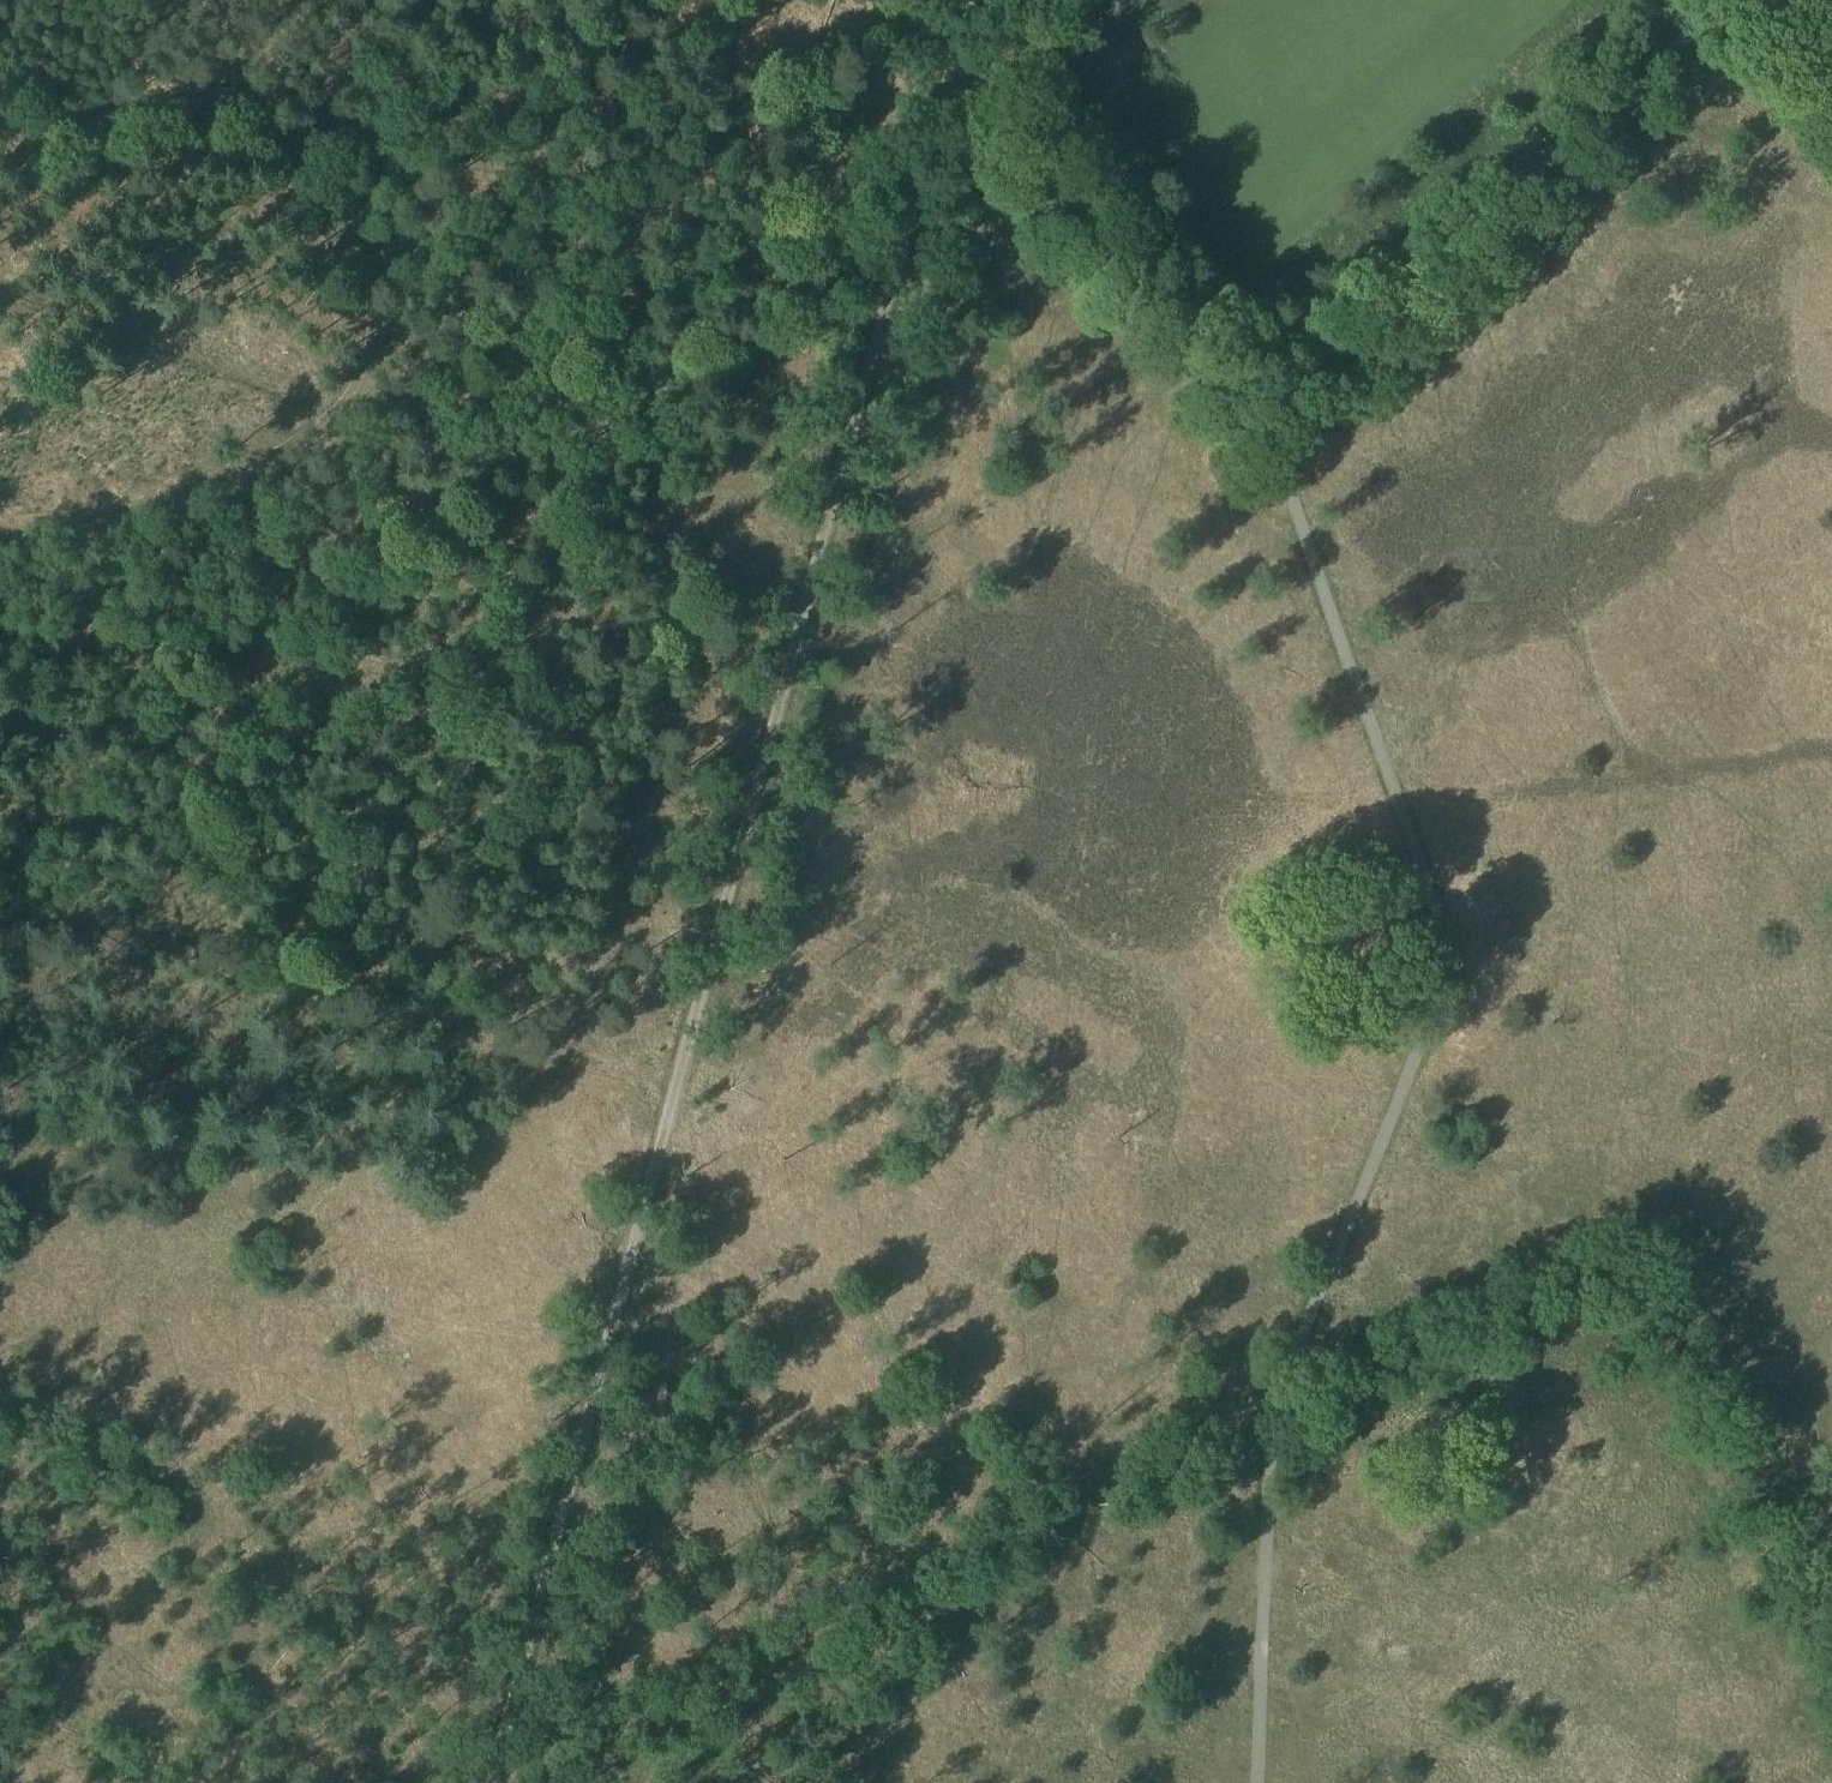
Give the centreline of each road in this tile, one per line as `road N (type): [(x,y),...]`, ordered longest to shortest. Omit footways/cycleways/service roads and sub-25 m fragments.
road 1 (track): [(499,1782),(878,409),(1004,0)]
road 2 (track): [(0,121),(61,131),(146,120),(194,92),(226,92),(254,106),(294,158),(353,272),(361,386),(340,422),(289,454),(131,518),(0,534)]
road 3 (track): [(0,955),(685,1090)]

